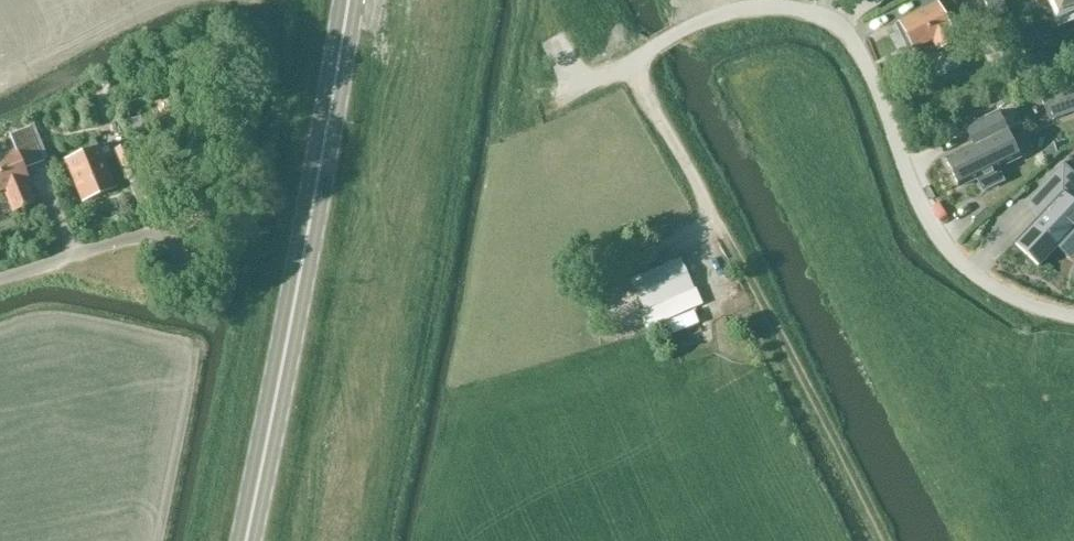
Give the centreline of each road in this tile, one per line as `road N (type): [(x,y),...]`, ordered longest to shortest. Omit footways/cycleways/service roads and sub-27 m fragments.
road 1 (unclassified): [(1073,318),(1013,299),(941,242),(921,211),(865,62),(834,23),(789,10),(738,10),(702,21),(631,63)]
road 2 (primary): [(245,540),(349,0)]
road 3 (track): [(723,231),(886,540)]
road 4 (unclassified): [(171,229),(0,280)]

